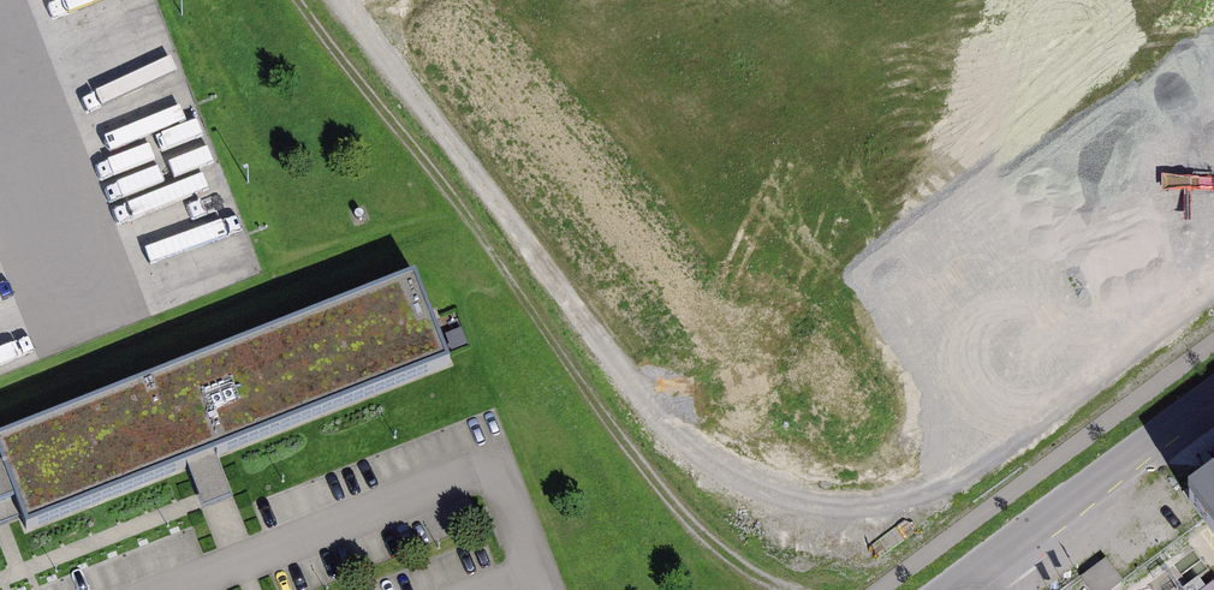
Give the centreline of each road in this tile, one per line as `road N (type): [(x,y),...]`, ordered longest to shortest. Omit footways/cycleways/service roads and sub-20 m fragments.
road 1 (track): [(352,0),(625,377),(709,467),(798,510),(884,509),(974,467),(1213,284)]
road 2 (track): [(790,589),(735,569),(656,483),(315,0)]
road 3 (tertiary): [(1213,397),(954,589)]

